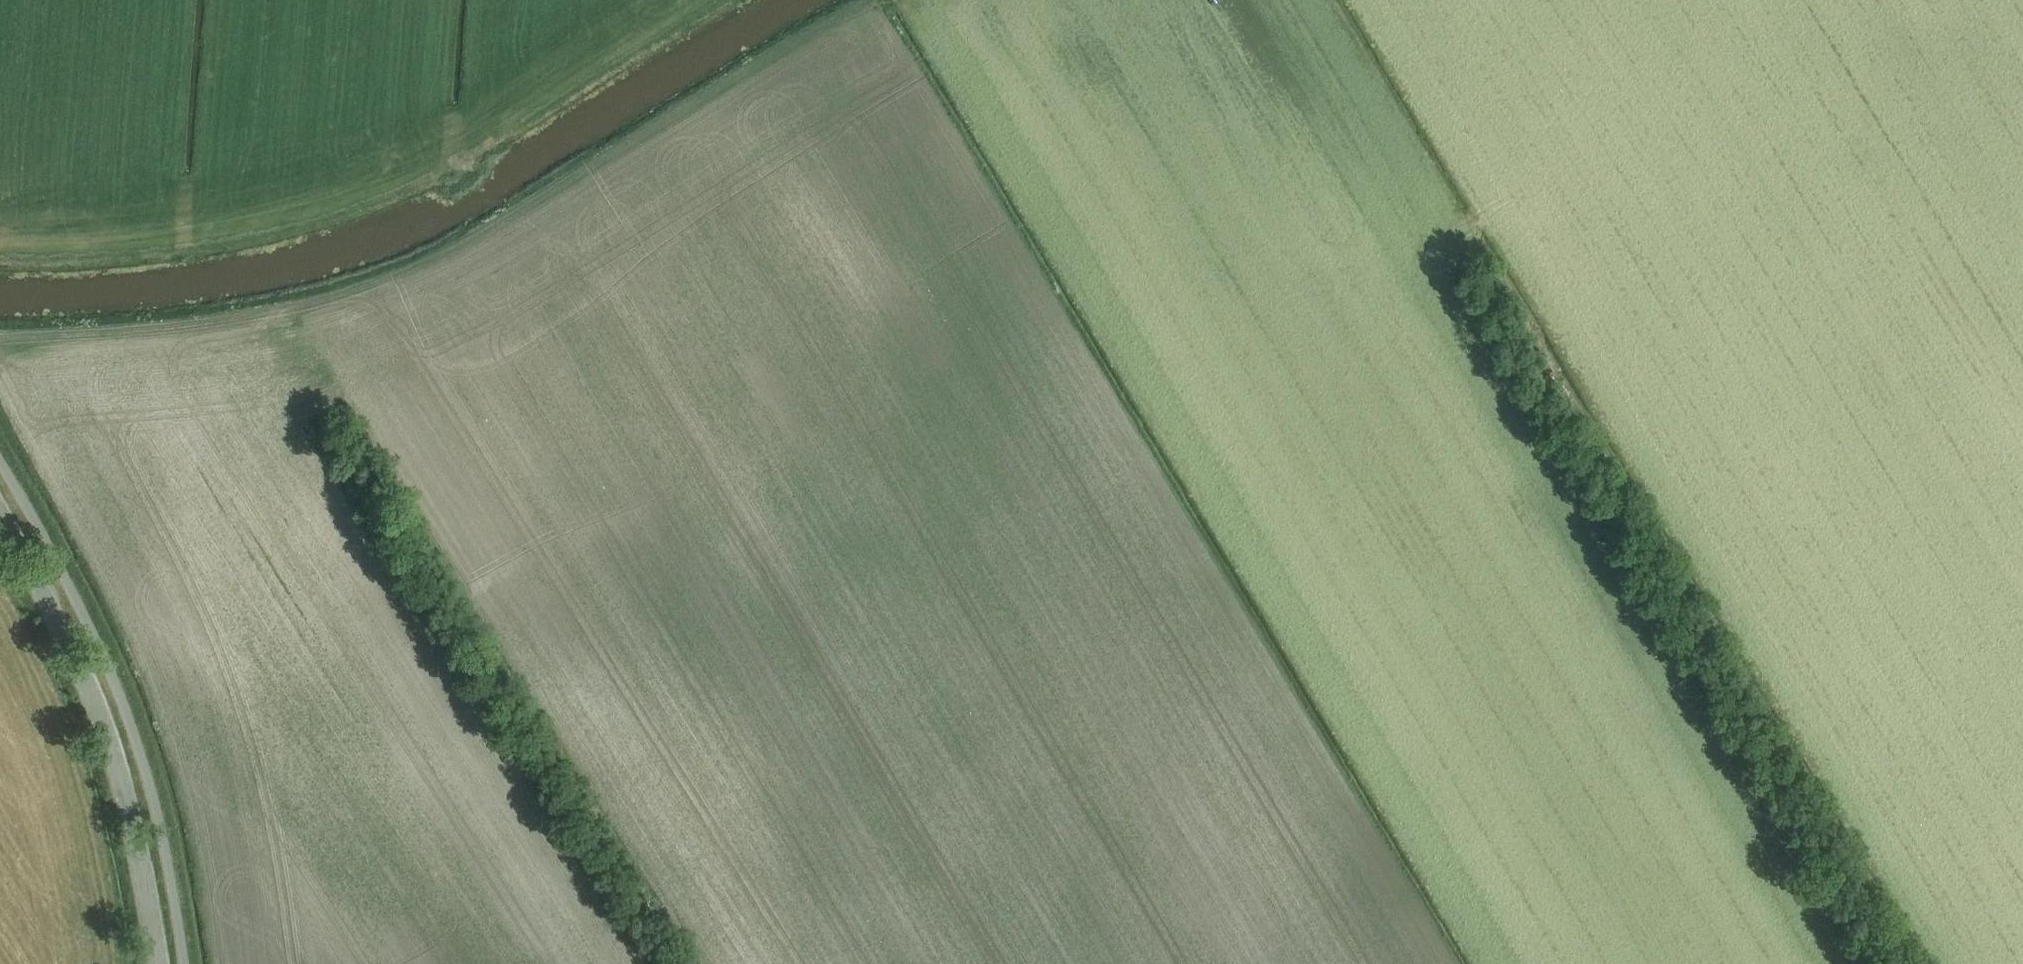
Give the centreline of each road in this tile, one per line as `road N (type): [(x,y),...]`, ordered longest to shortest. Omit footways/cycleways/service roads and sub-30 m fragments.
road 1 (tertiary): [(157,963),(110,749),(44,593),(0,517)]

